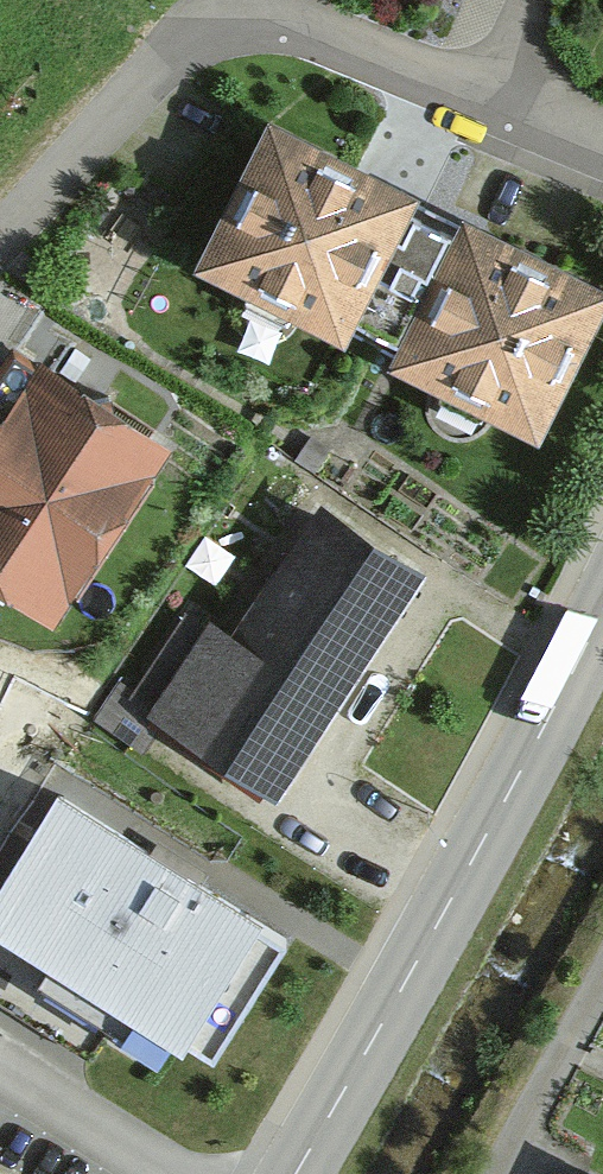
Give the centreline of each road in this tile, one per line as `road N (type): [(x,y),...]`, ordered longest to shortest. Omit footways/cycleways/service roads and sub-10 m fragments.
road 1 (tertiary): [(294,1173),(476,864),(602,613)]
road 2 (residential): [(241,27),(274,26),(337,42),(602,151)]
road 3 (residential): [(0,235),(163,60),(196,38),(241,27)]
road 4 (residential): [(602,984),(502,1173)]

